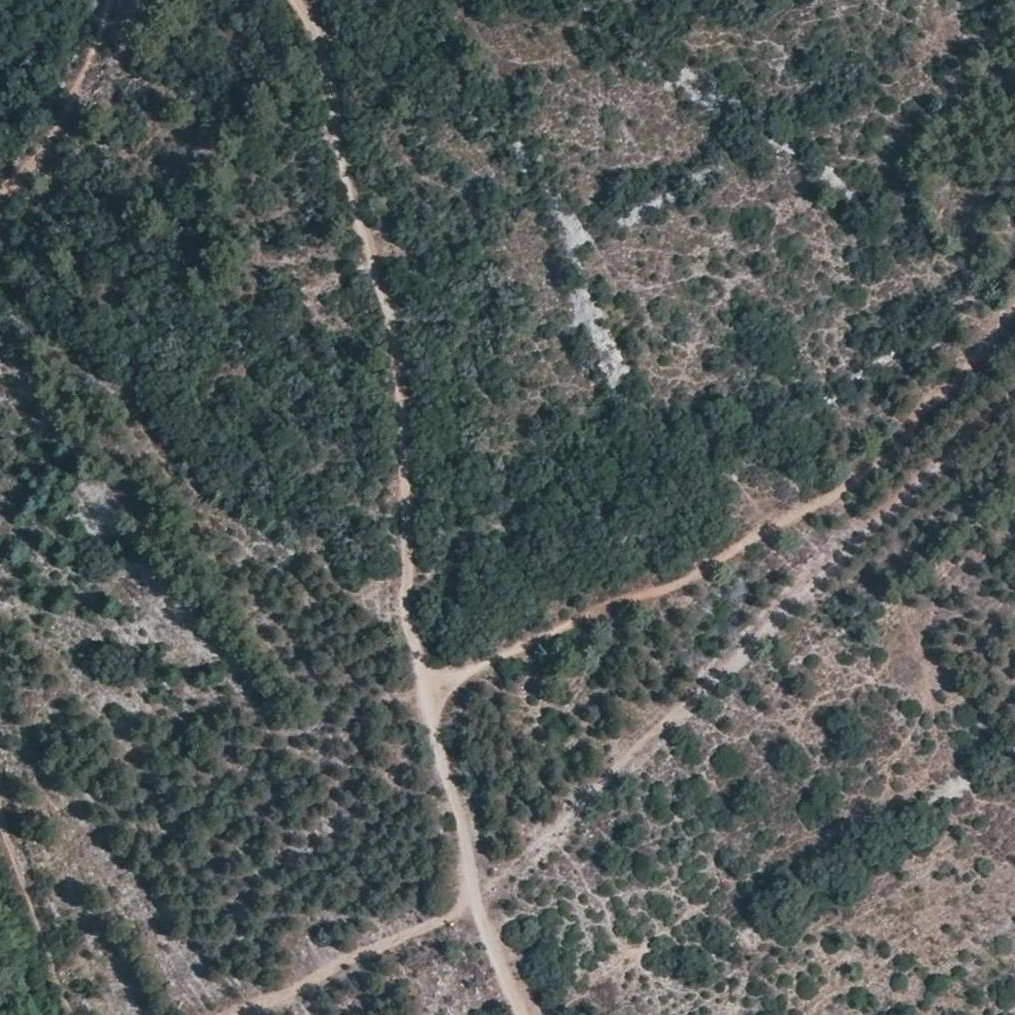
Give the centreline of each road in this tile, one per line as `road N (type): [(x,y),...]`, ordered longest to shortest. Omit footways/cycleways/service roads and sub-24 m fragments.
road 1 (track): [(532,1014),(467,862),(414,601),(390,339),(328,56),(297,0)]
road 2 (track): [(247,1014),(484,900),(1014,391)]
road 3 (track): [(1014,312),(902,452),(744,553),(429,683)]
road 4 (track): [(0,203),(50,127),(103,0)]
road 5 (track): [(69,1014),(0,816)]

